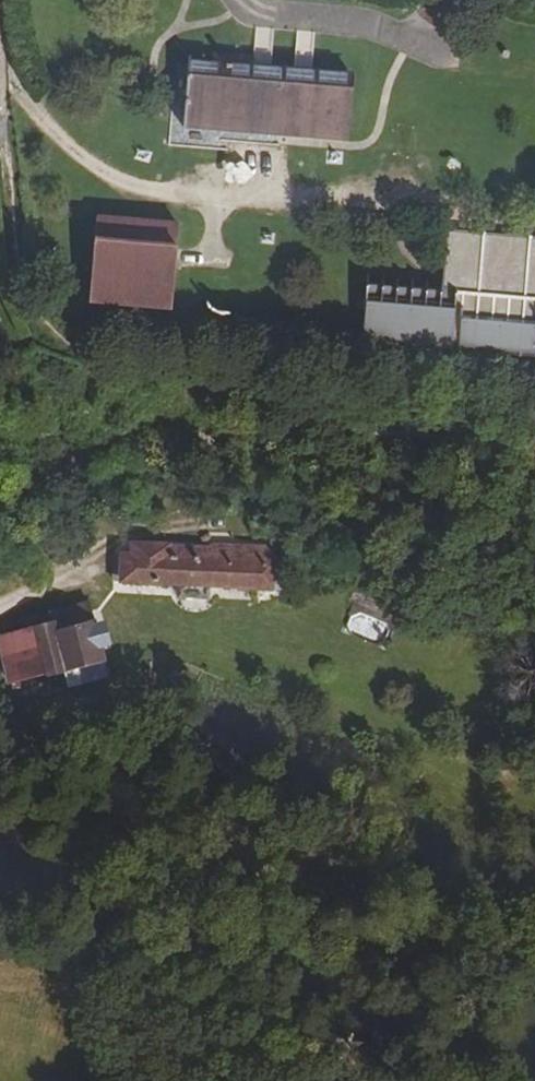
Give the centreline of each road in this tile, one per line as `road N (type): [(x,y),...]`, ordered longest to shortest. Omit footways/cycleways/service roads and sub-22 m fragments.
road 1 (track): [(534,450),(366,400),(101,361),(55,334),(30,296)]
road 2 (track): [(488,436),(370,427),(252,433),(72,459),(0,492)]

